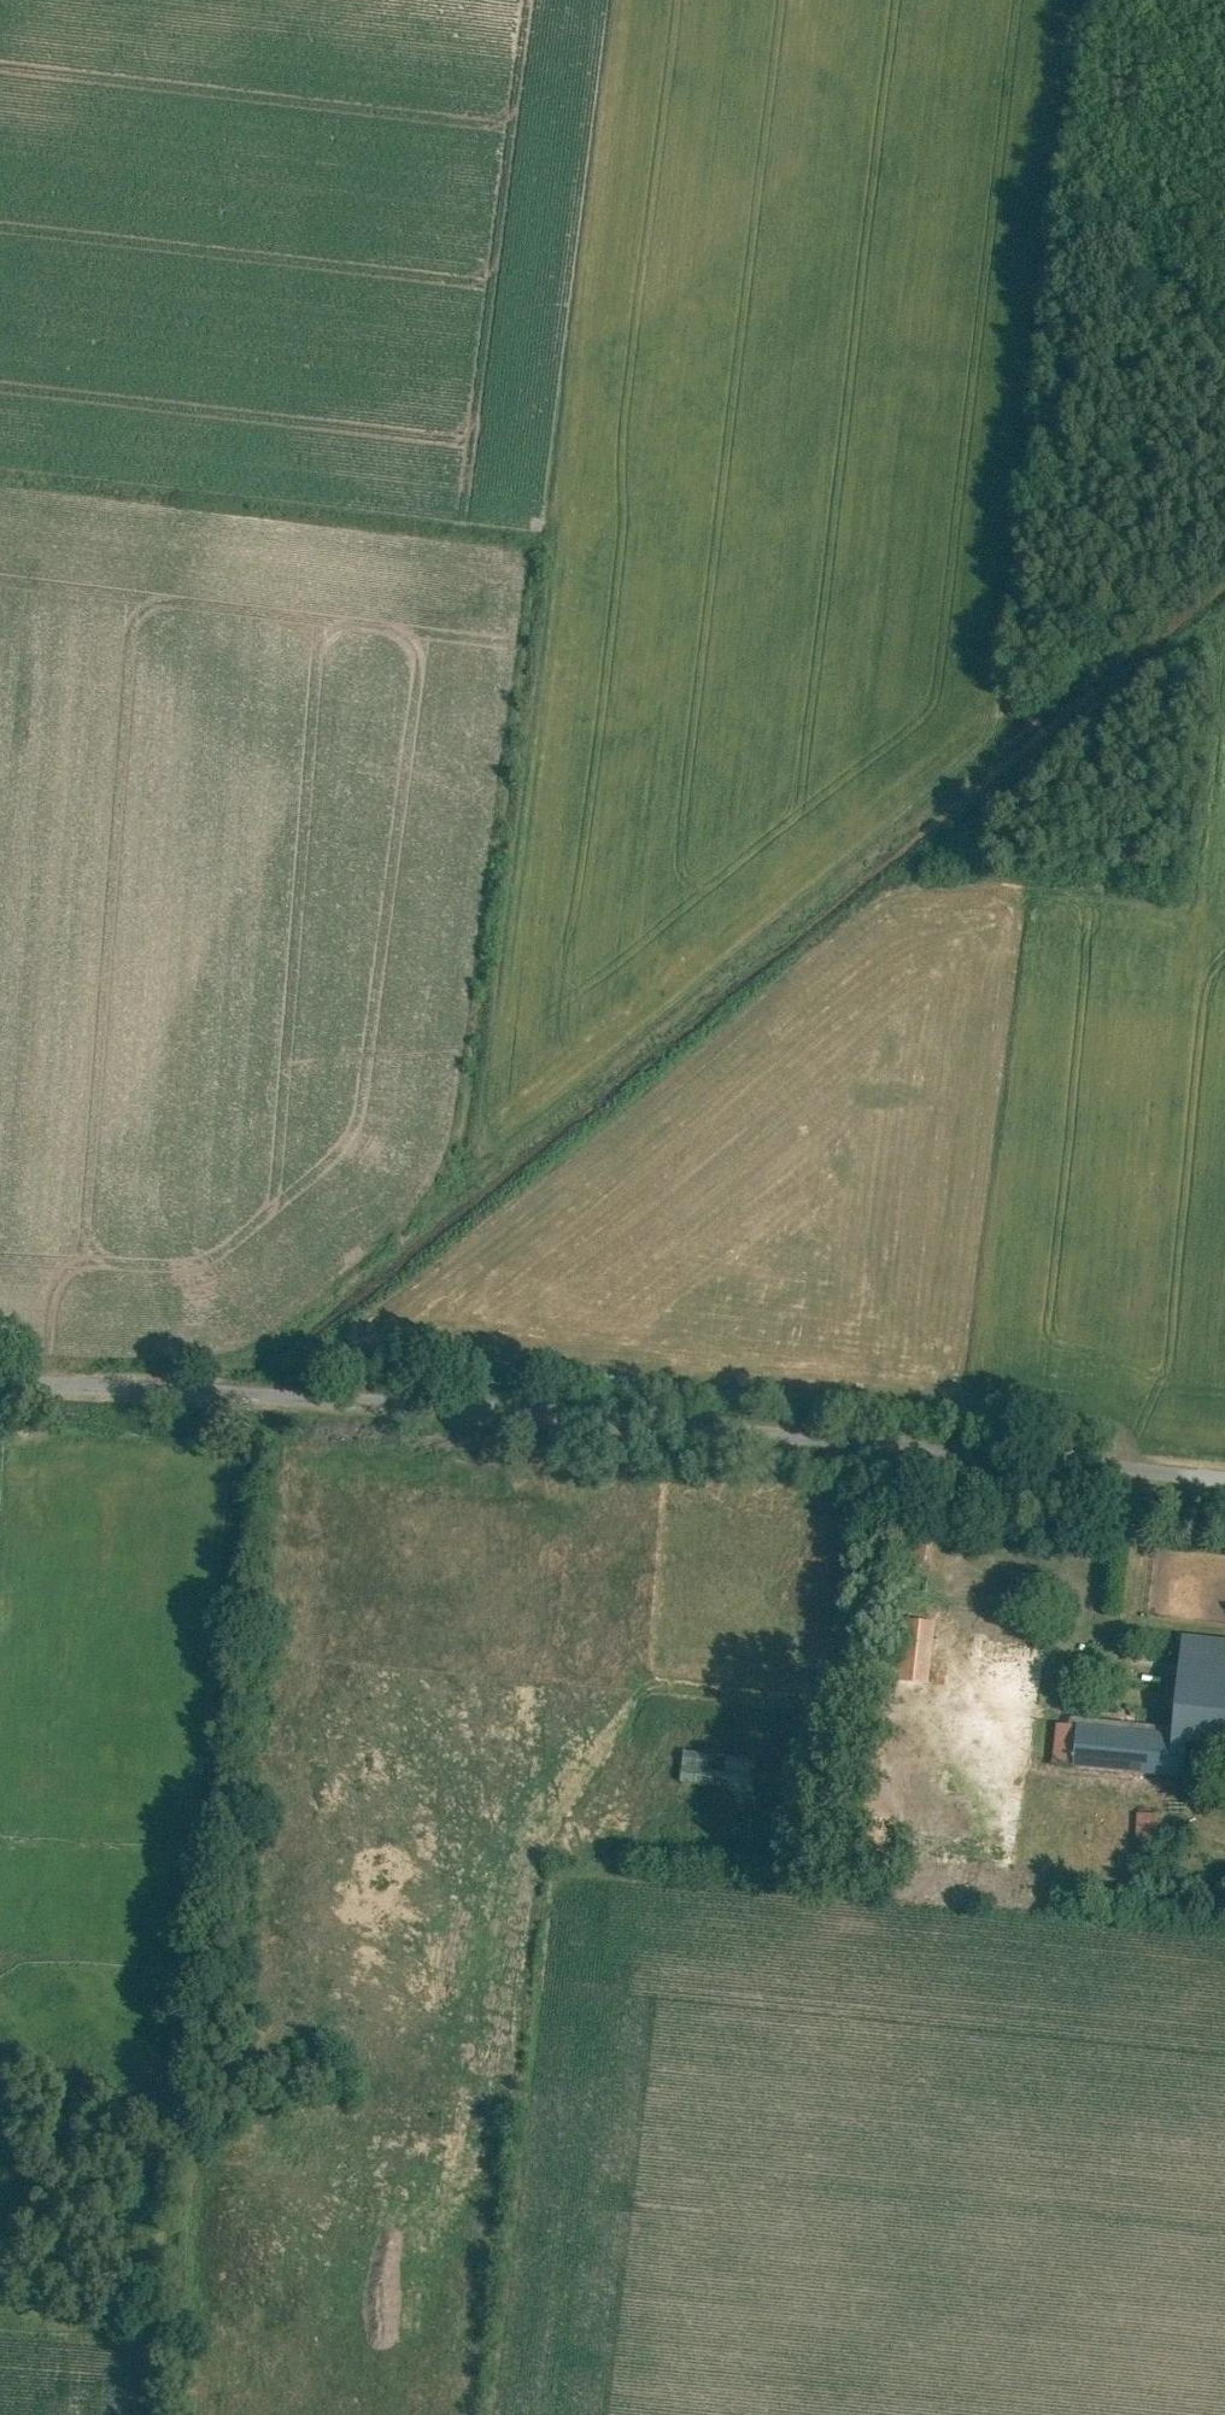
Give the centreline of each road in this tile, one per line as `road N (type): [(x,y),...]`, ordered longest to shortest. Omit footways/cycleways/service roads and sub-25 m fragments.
road 1 (unclassified): [(0,1384),(435,1404),(1224,1483)]

